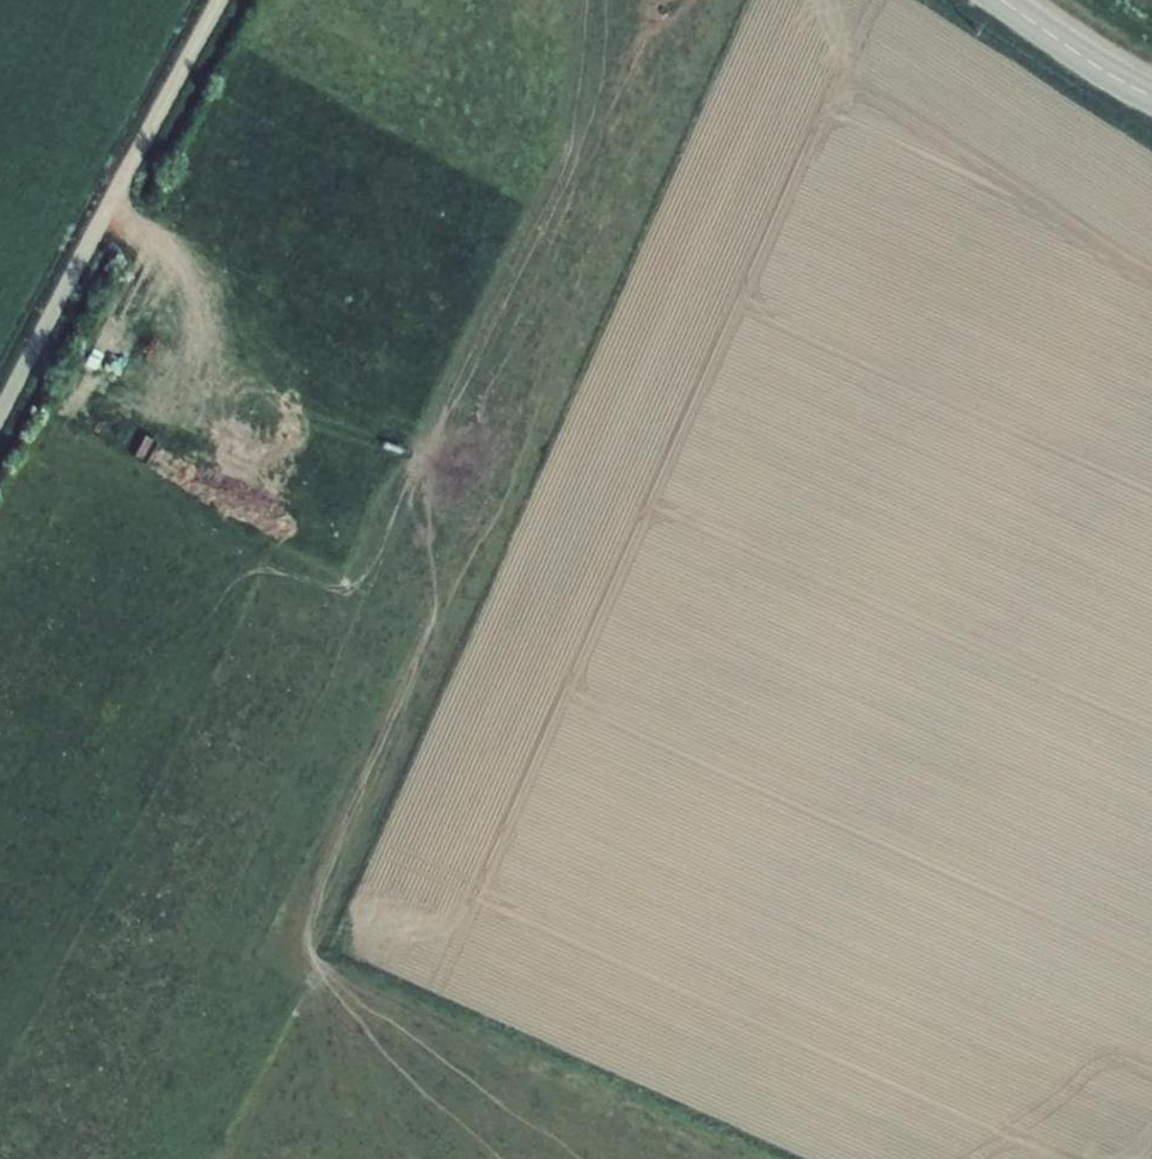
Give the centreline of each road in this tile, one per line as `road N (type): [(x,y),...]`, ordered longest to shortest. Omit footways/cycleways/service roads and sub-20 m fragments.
road 1 (unclassified): [(219,0),(0,410)]
road 2 (secondary): [(1001,0),(1151,97)]

